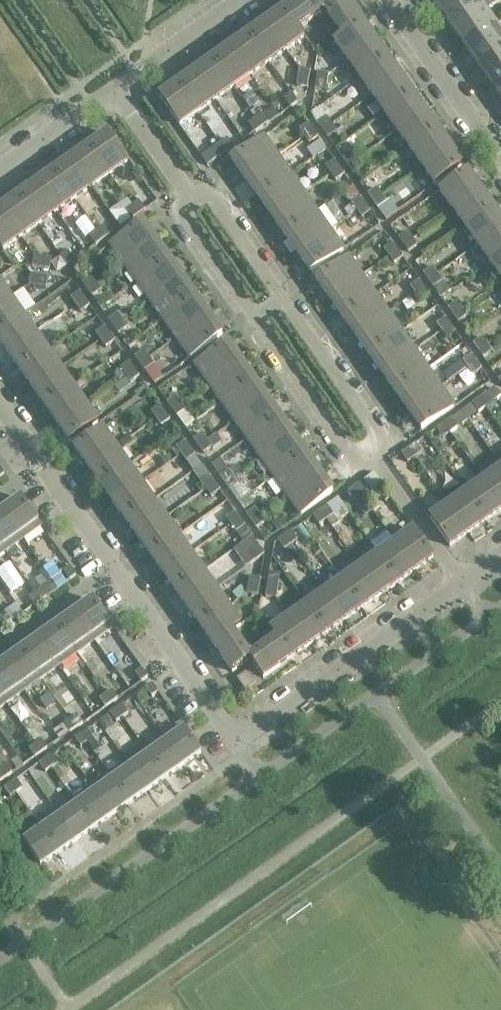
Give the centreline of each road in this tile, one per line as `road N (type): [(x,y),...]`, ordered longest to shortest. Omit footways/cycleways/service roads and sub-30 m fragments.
road 1 (residential): [(236,739),(0,411)]
road 2 (residential): [(377,467),(386,431),(214,190),(176,185)]
road 3 (residential): [(176,185),(172,218),(340,463),(377,467)]
road 4 (residential): [(236,739),(461,584)]
road 5 (residential): [(500,162),(386,0)]
road 6 (residential): [(115,95),(255,0)]
road 7 (residential): [(461,584),(377,467)]
road 8 (residential): [(0,176),(115,95)]

